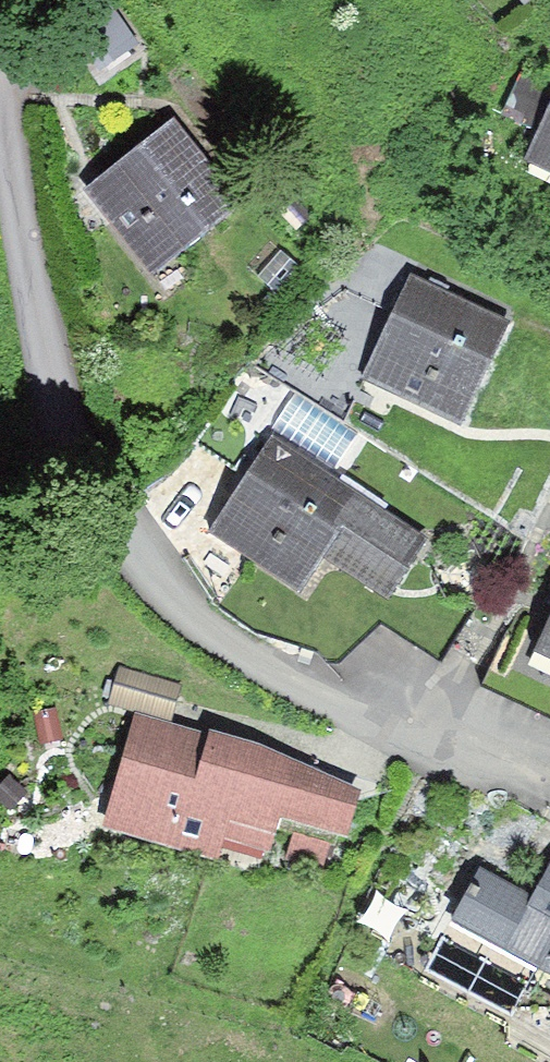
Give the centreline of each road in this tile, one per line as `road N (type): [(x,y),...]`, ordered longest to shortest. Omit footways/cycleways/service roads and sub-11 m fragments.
road 1 (residential): [(1,0),(20,222),(47,350),(76,457),(154,581),(229,646),(330,703),(439,752),(549,787)]

